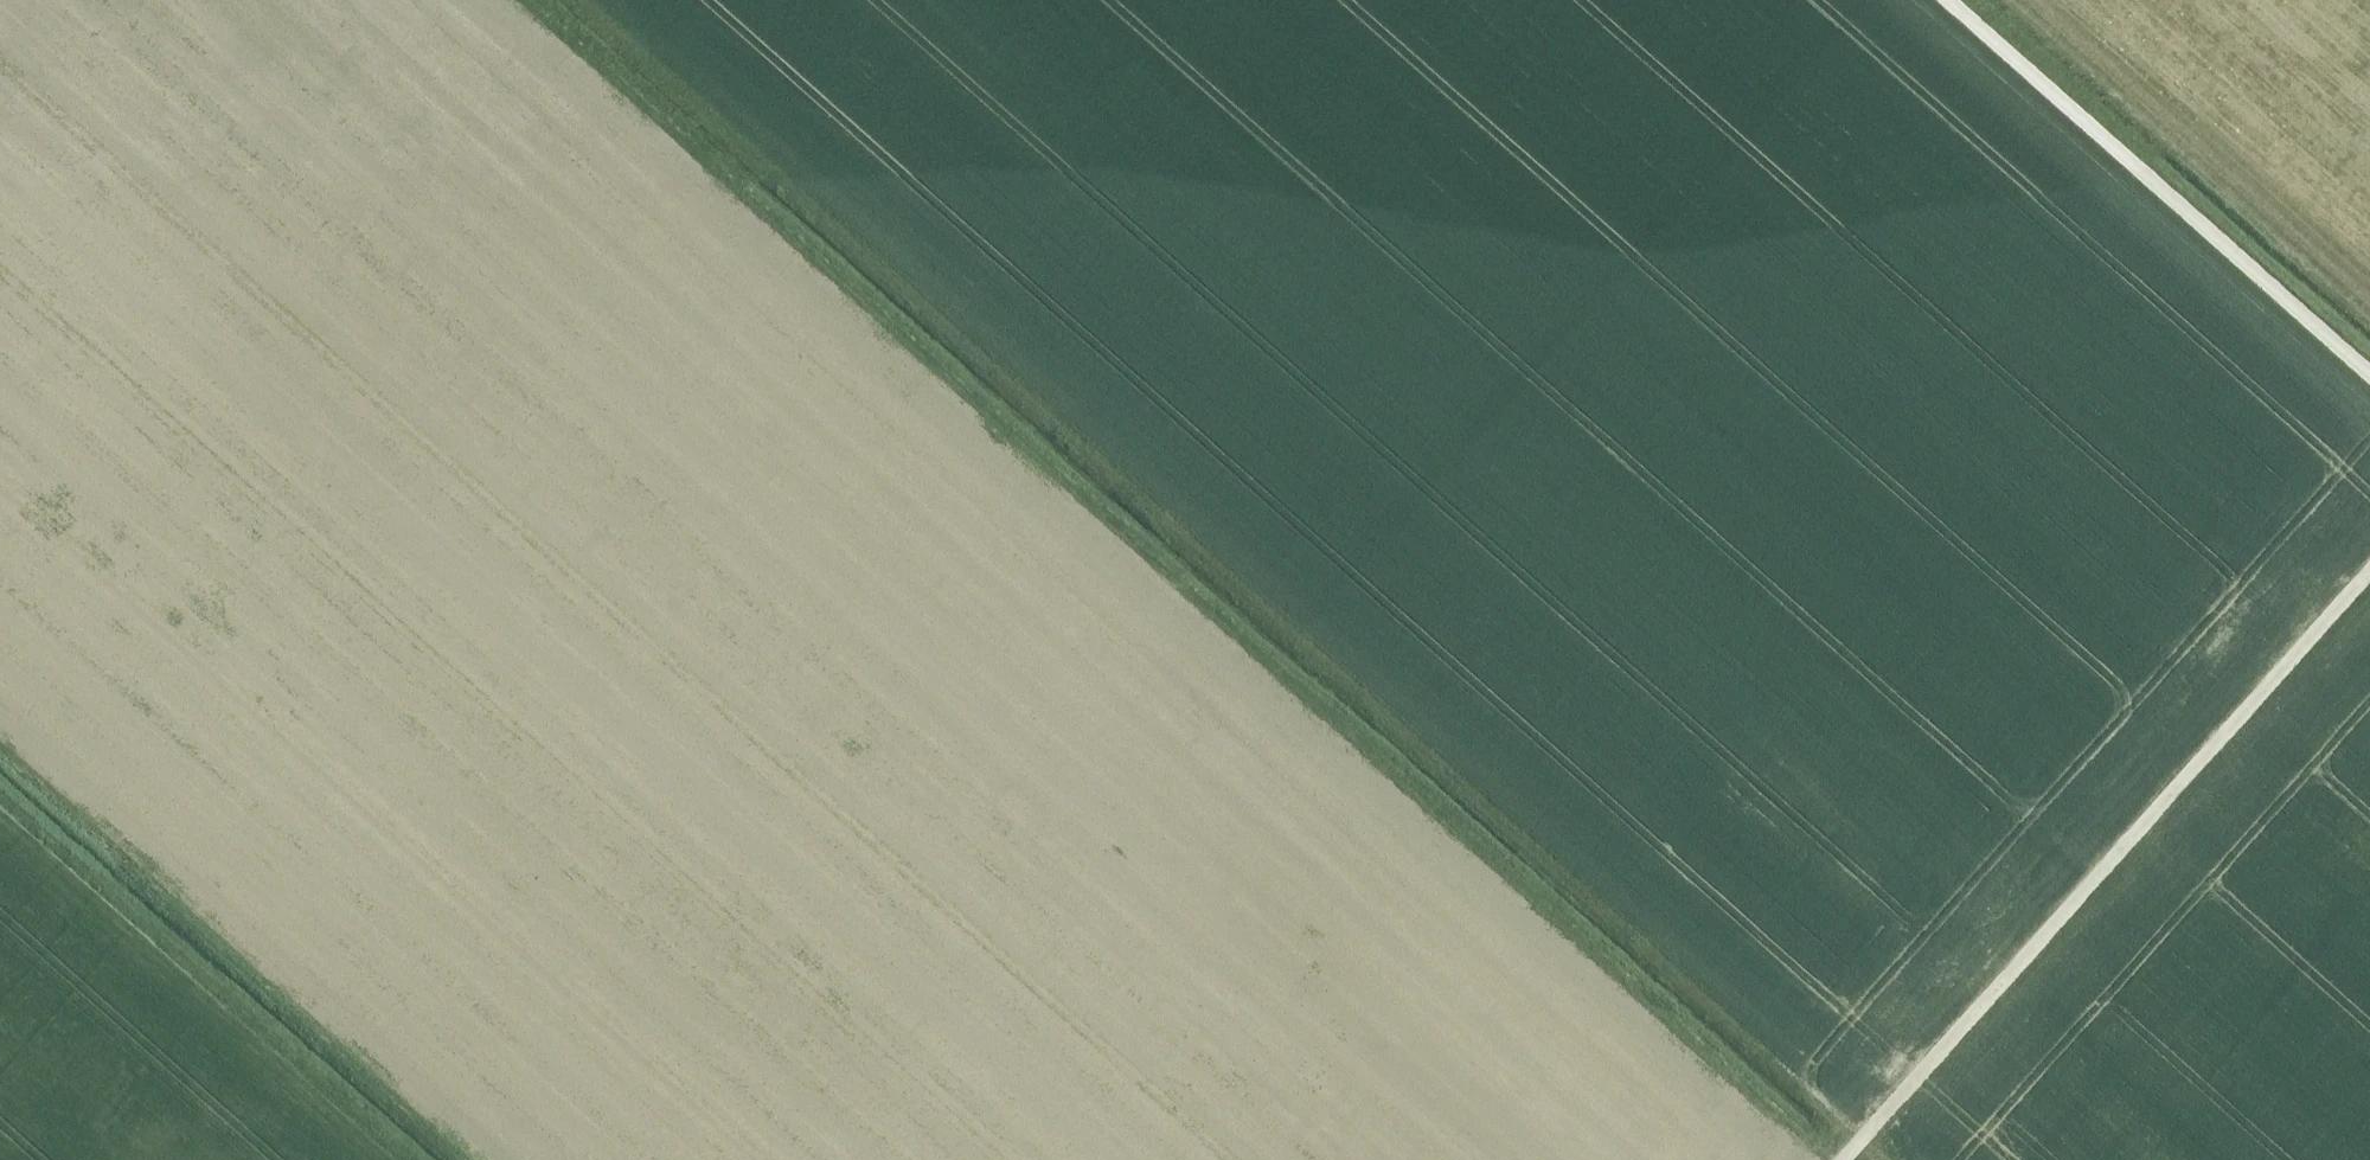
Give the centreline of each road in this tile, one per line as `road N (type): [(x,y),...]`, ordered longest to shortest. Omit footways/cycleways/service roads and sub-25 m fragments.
road 1 (track): [(1846,1159),(2369,574)]
road 2 (track): [(2369,378),(1951,0)]

